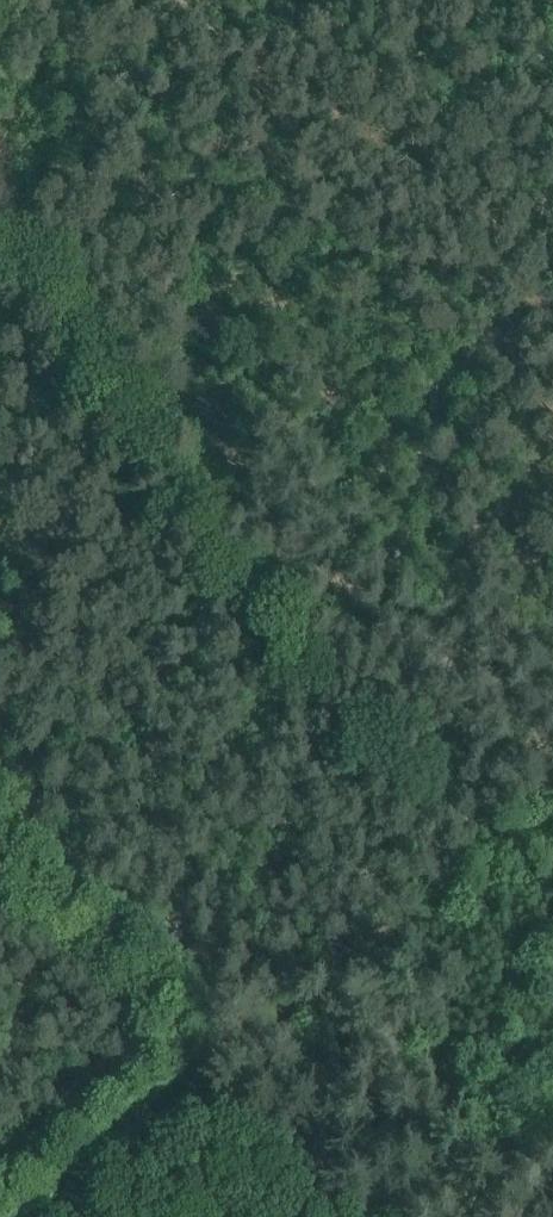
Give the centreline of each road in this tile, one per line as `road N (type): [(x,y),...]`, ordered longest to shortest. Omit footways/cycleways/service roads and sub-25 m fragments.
road 1 (track): [(552,280),(279,533),(302,631),(352,696),(401,784),(446,827),(552,839)]

